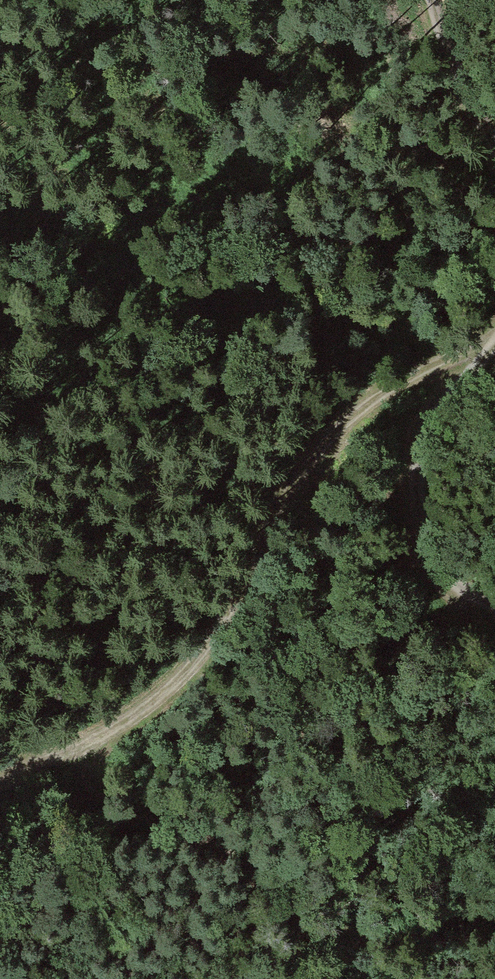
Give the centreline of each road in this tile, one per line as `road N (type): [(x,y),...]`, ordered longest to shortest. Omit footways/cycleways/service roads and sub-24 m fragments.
road 1 (track): [(436,370),(368,396),(309,454),(208,631),(149,707),(0,779)]
road 2 (track): [(494,327),(436,370),(406,434),(428,554),(494,613)]
road 3 (track): [(434,0),(442,56),(494,130)]

